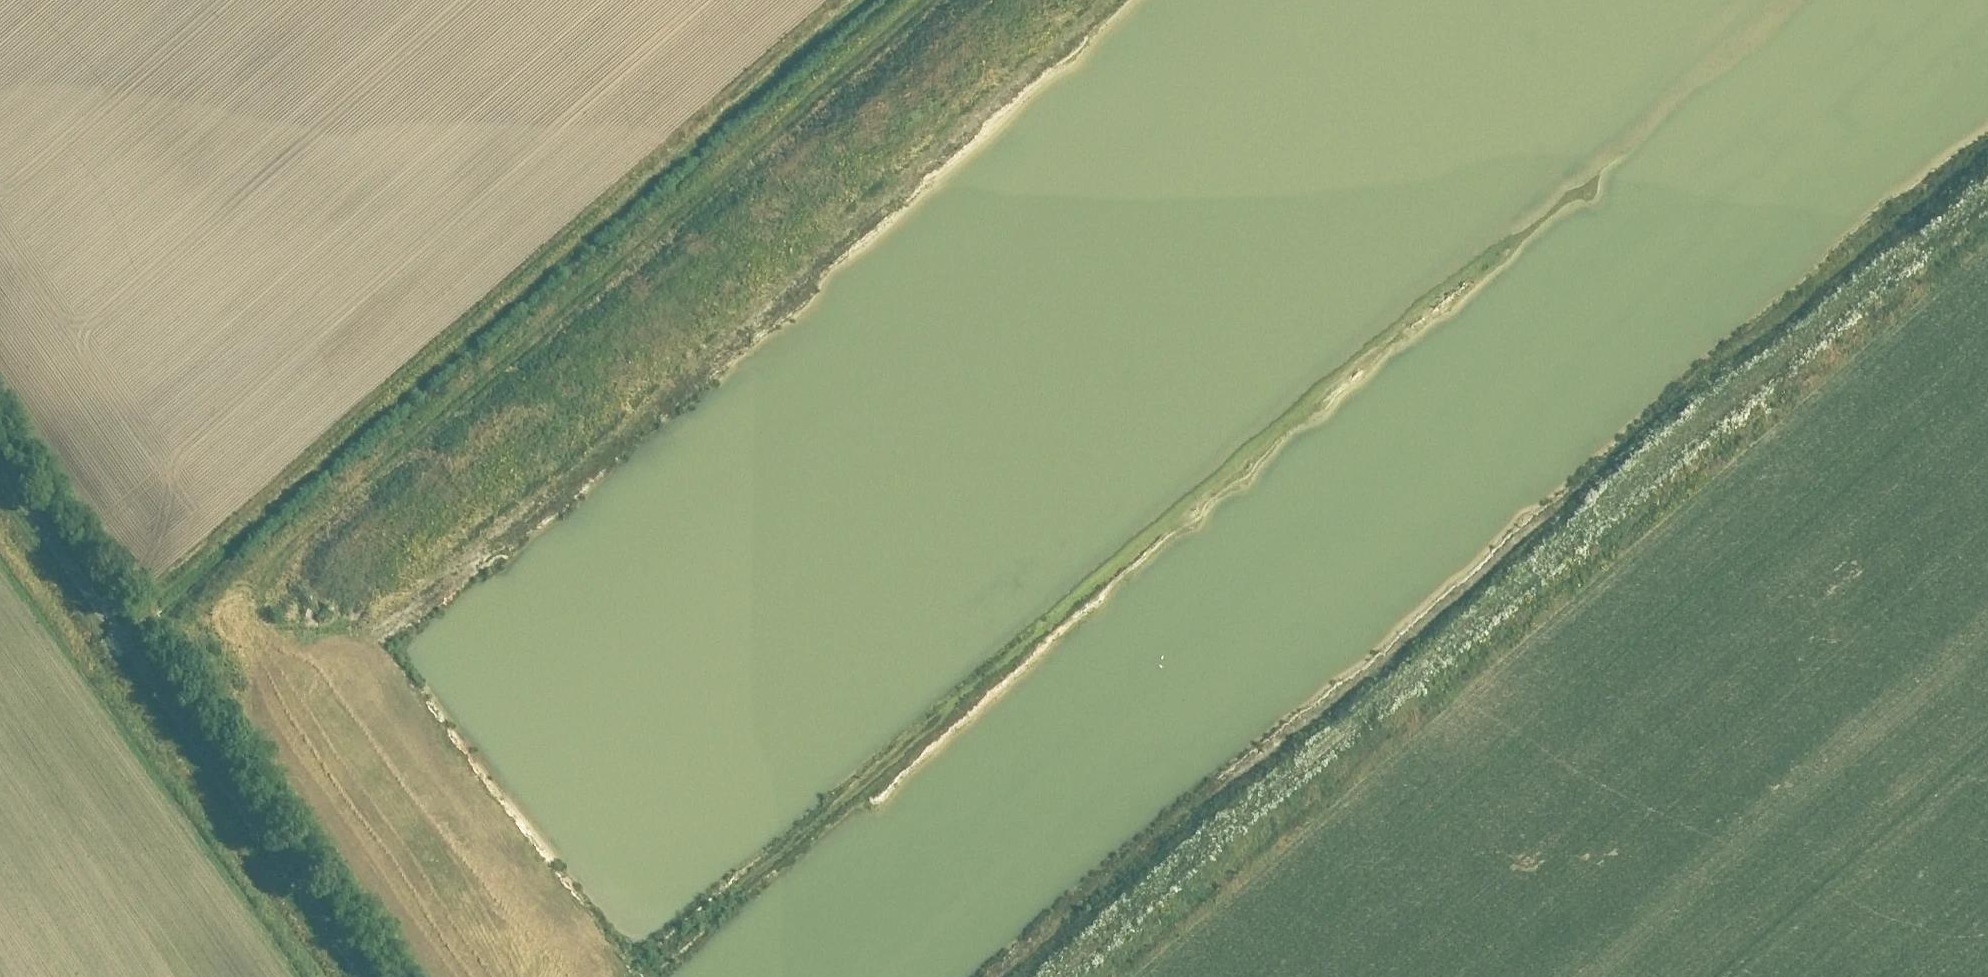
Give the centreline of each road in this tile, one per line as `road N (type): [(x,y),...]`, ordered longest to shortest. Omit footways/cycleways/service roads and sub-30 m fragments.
road 1 (unclassified): [(361,976),(0,474)]

